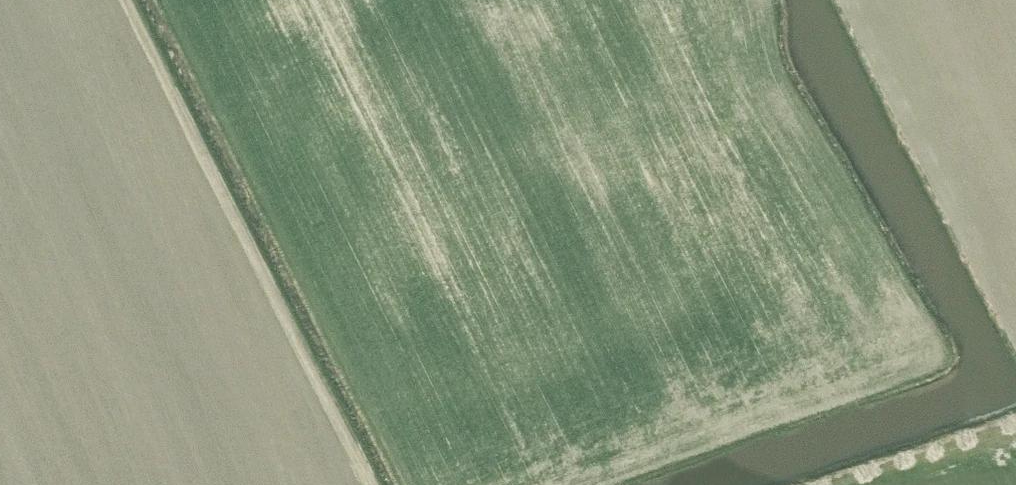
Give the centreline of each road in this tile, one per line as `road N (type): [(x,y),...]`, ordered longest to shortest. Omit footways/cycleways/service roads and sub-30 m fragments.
road 1 (track): [(128,0),(369,484)]

